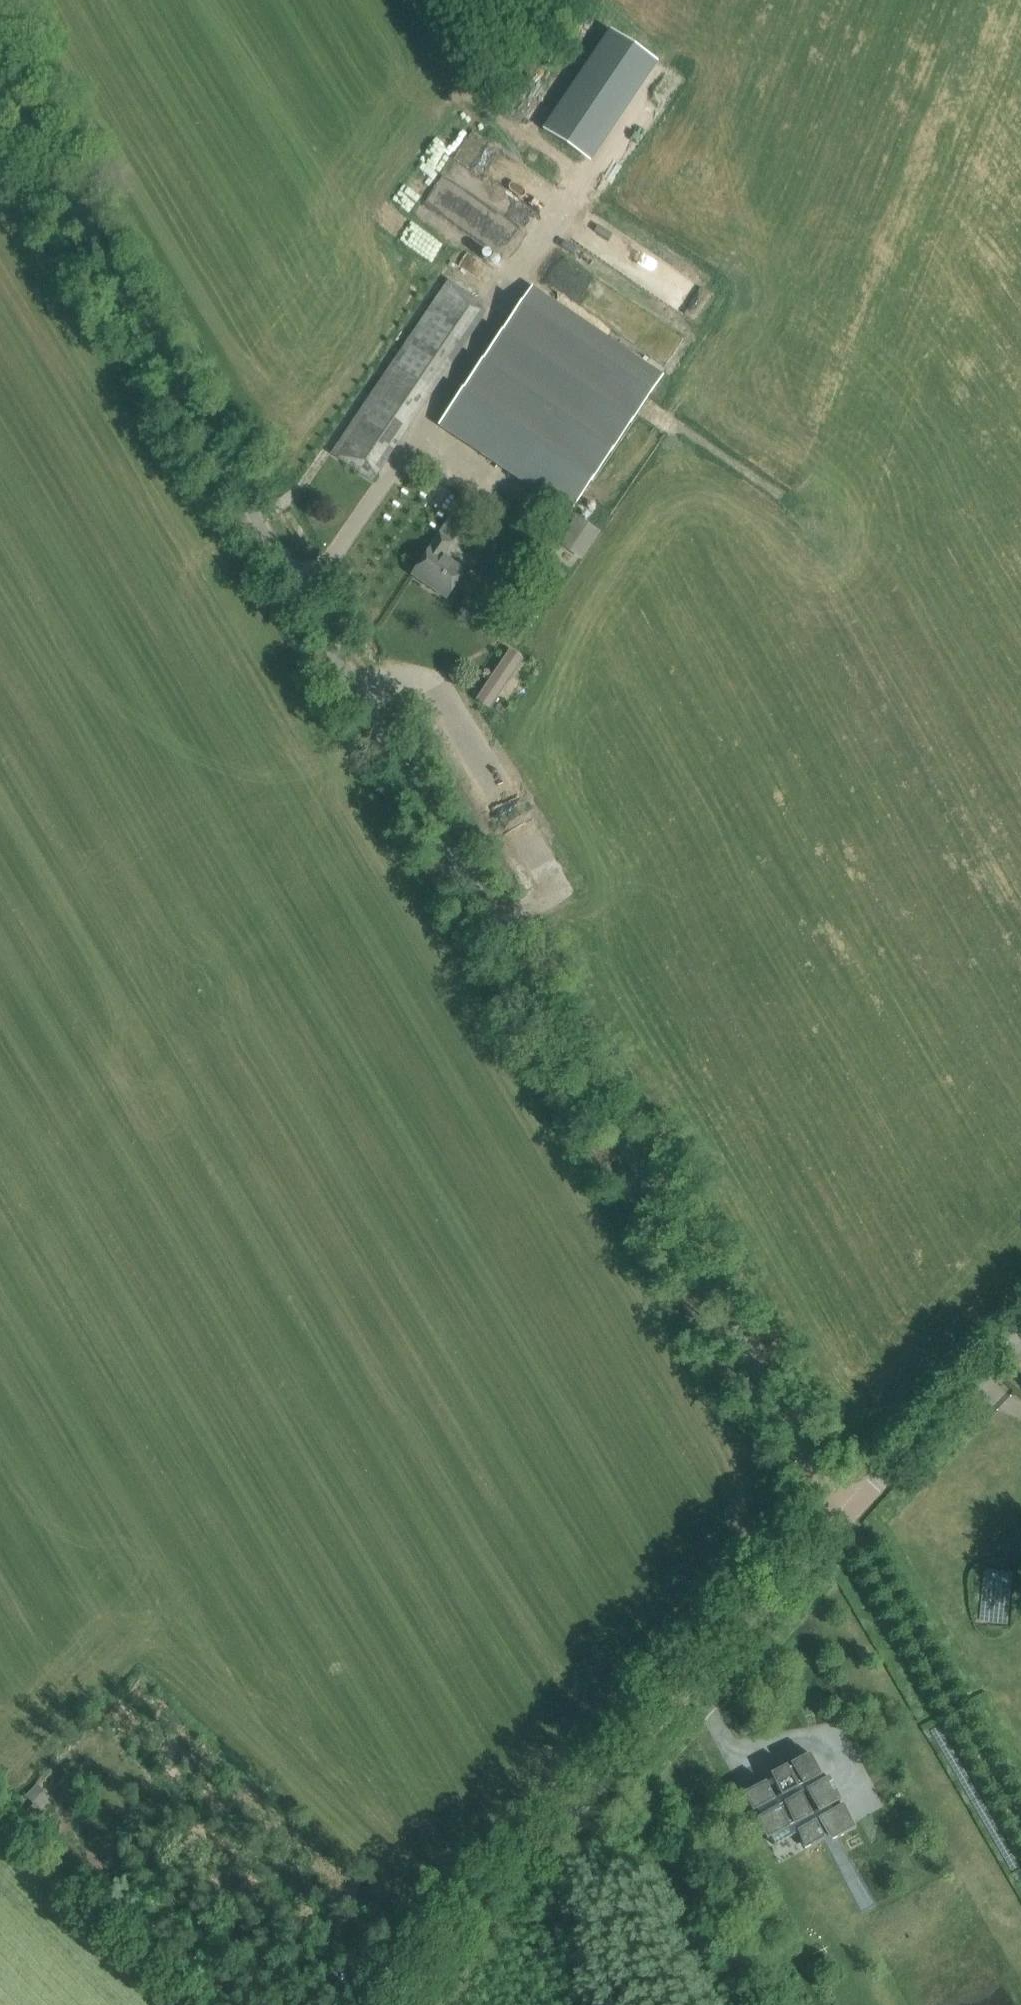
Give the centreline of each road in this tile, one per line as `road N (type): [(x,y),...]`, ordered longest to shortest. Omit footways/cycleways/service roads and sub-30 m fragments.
road 1 (unclassified): [(844,1518),(0,77)]
road 2 (unclassified): [(396,2004),(844,1518)]
road 3 (unclassified): [(844,1518),(1020,1325)]

